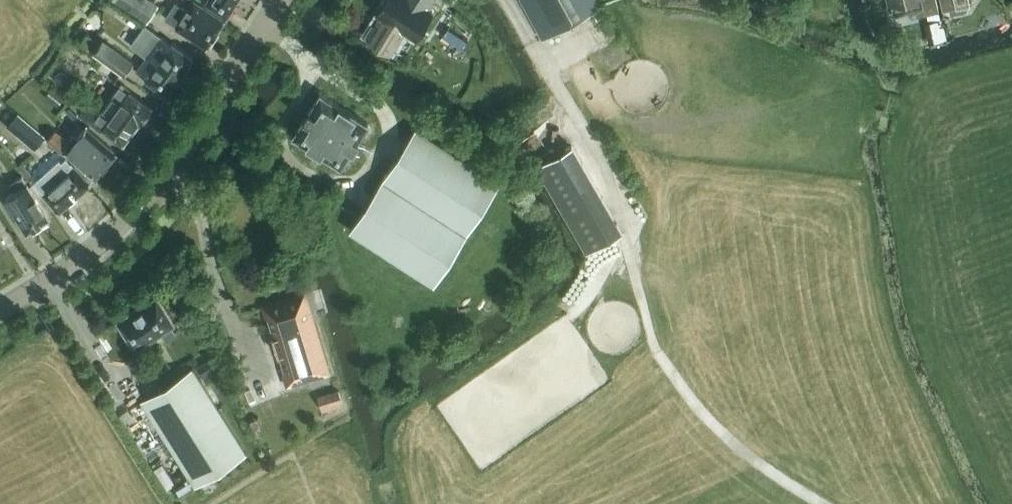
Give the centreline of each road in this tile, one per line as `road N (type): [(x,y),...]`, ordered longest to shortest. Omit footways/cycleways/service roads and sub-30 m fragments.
road 1 (track): [(822,503),(725,436),(658,347),(627,214),(600,151),(508,0)]
road 2 (tertiary): [(0,310),(86,254),(176,164),(281,0)]

